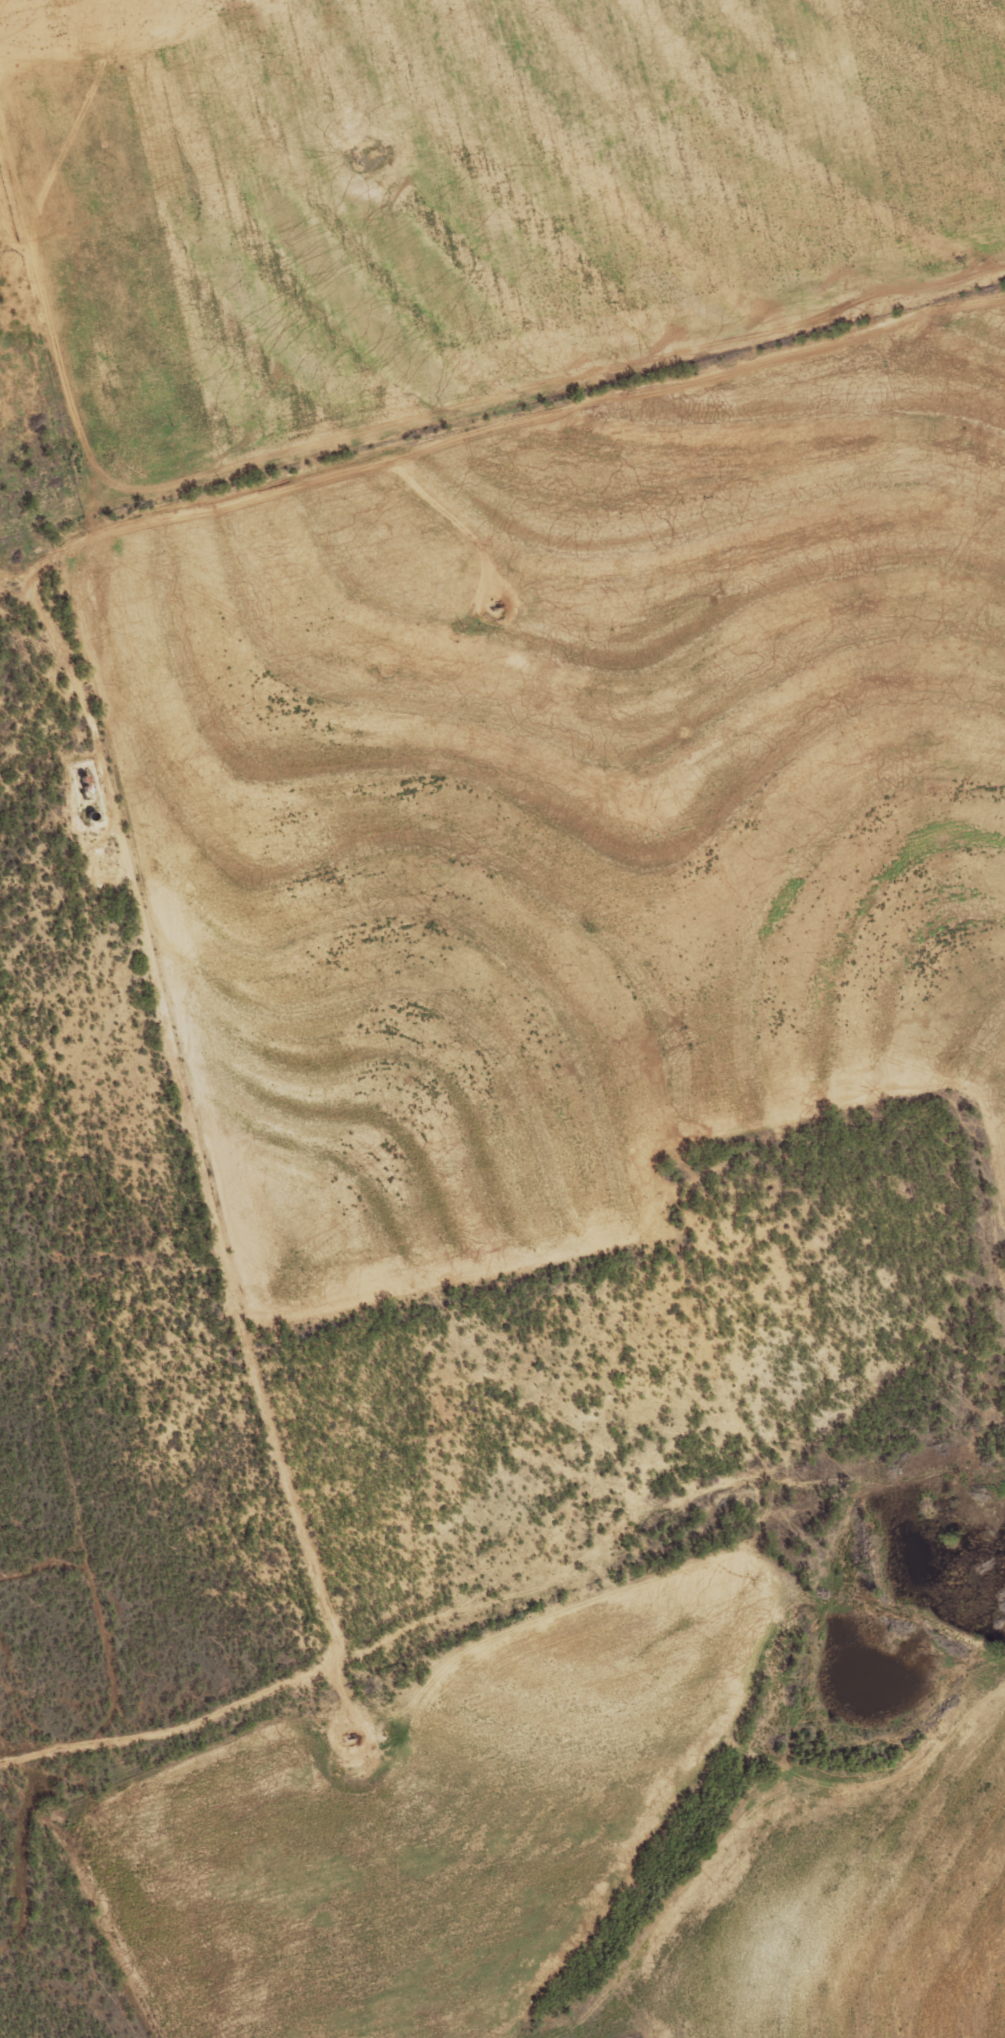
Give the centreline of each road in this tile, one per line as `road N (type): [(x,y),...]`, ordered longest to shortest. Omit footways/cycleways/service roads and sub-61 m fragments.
road 1 (track): [(0,1812),(68,1799),(108,1779),(254,1738),(530,1541),(902,1163),(998,1132)]
road 2 (track): [(28,112),(108,112),(184,132),(450,374),(516,384),(1004,272)]
road 3 (track): [(108,1779),(108,1652),(0,1212)]

